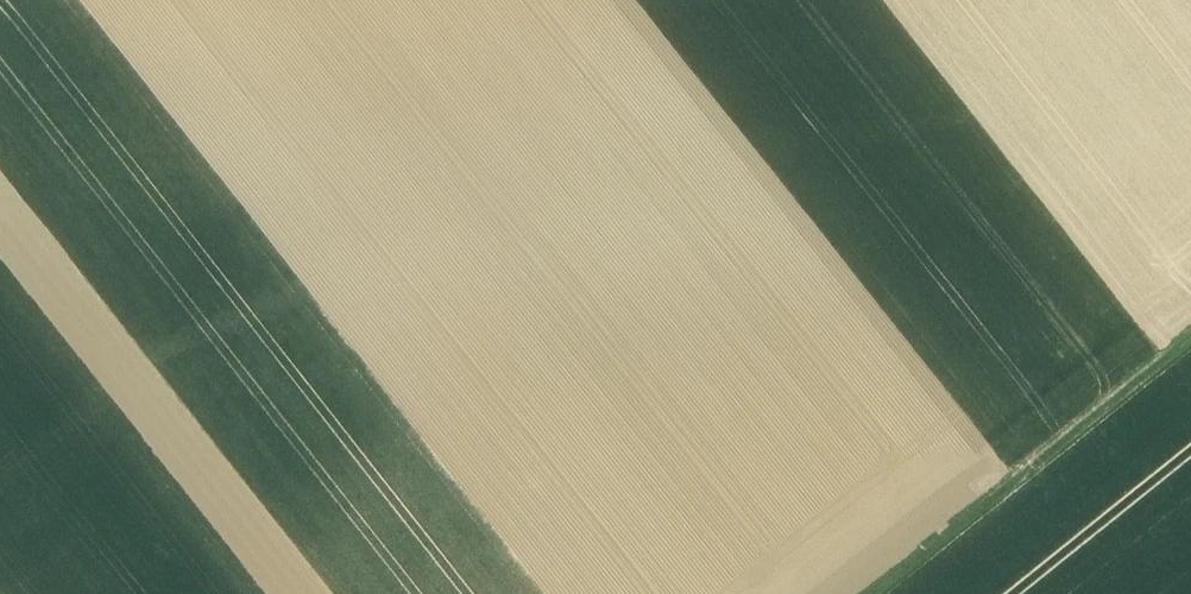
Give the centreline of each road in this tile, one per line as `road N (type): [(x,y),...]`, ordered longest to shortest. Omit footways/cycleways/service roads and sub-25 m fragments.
road 1 (track): [(1190,343),(878,593)]

